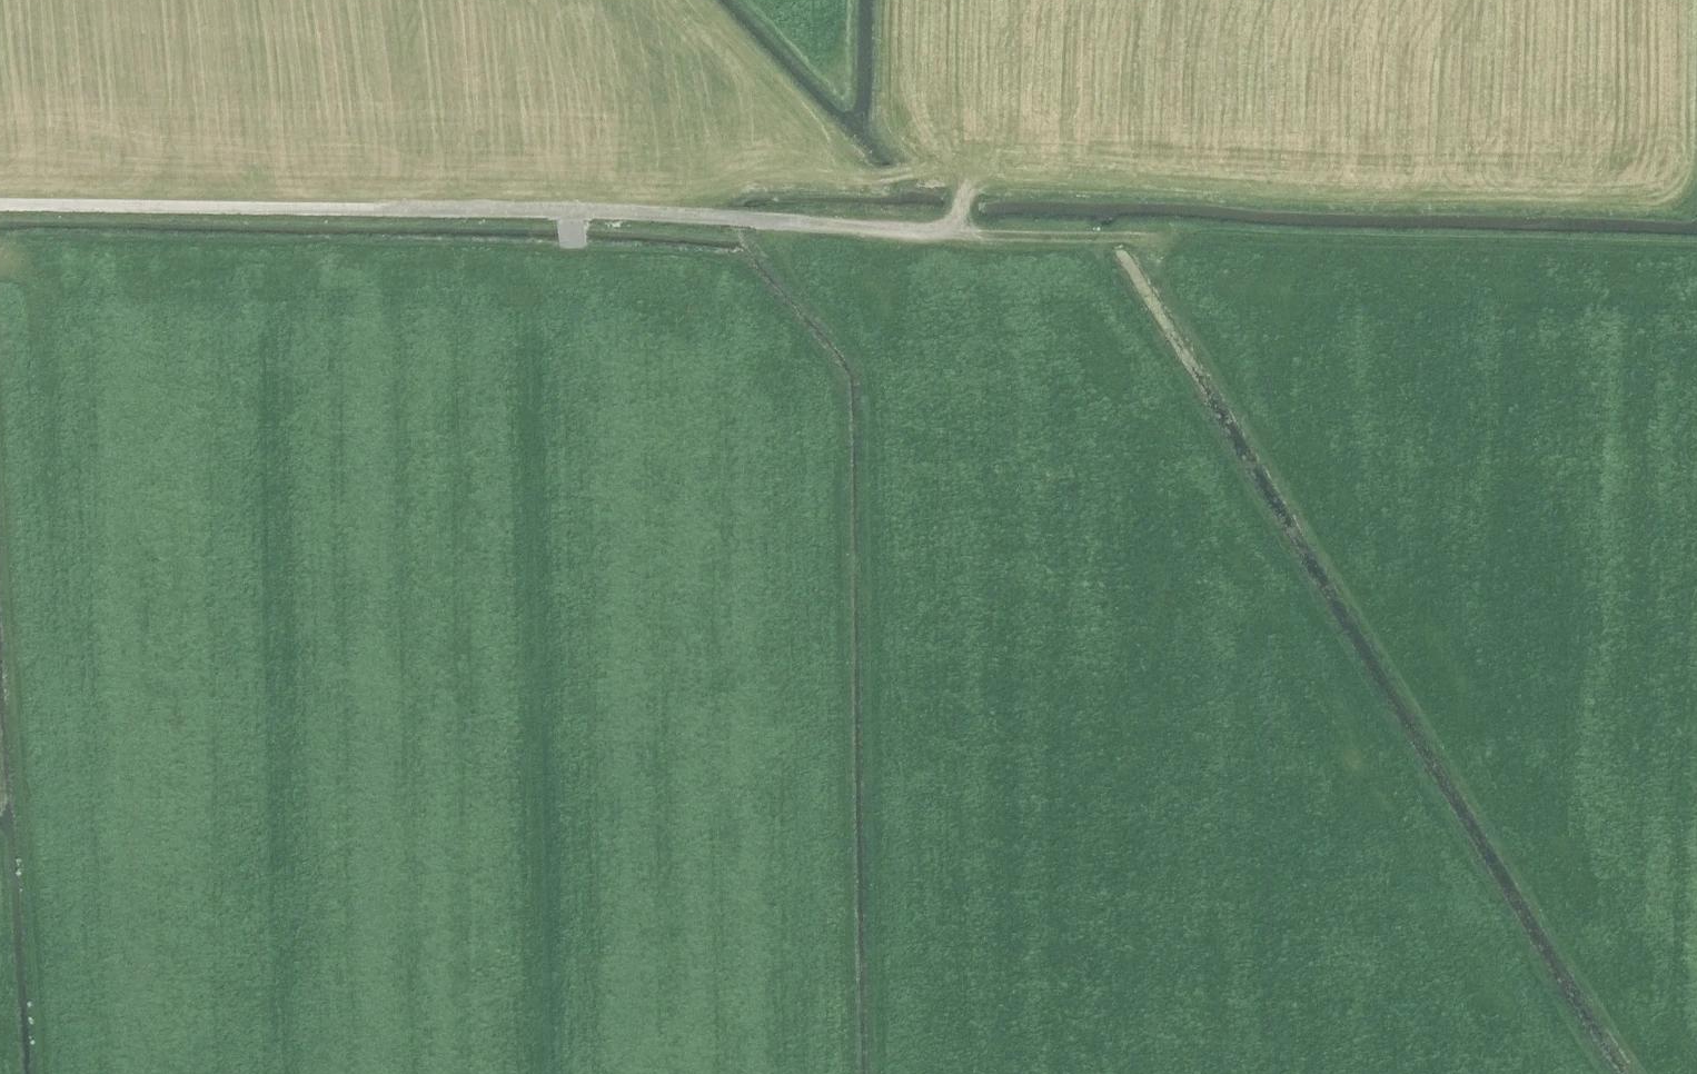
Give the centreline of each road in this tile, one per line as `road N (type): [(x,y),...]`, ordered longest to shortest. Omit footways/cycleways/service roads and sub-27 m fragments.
road 1 (track): [(933,232),(707,214),(0,204)]
road 2 (track): [(1139,236),(933,232)]

